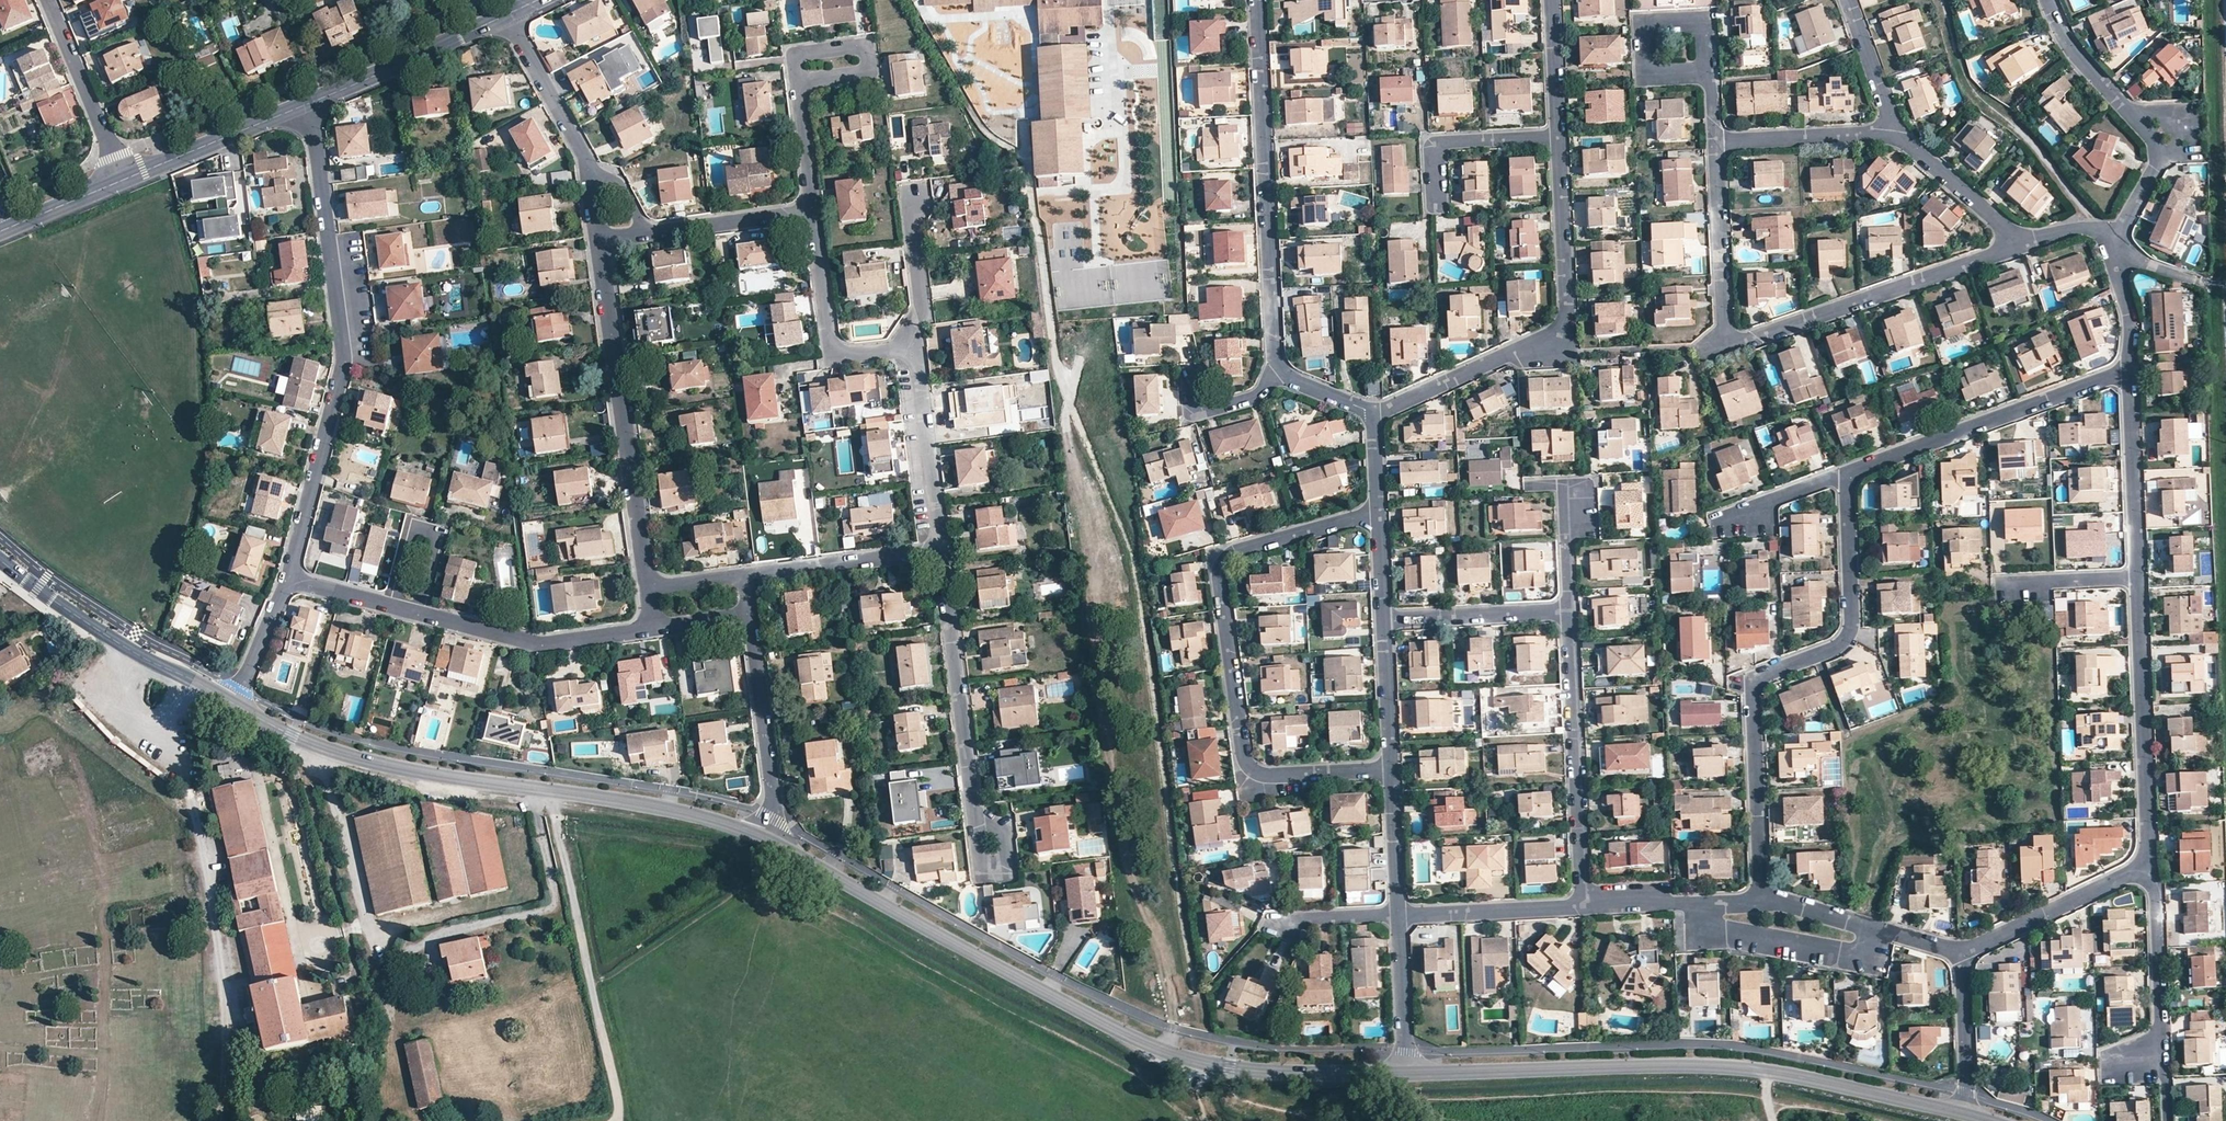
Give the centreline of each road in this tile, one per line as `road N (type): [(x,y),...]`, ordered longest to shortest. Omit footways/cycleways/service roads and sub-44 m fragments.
road 1 (tertiary): [(772,841),(1076,1008),(1196,1062),(1277,1074),(1408,1076)]
road 2 (tertiary): [(1408,1076),(1749,1070),(1967,1115)]
road 3 (tertiary): [(237,707),(325,749),(739,825),(772,841)]
road 4 (residential): [(1377,514),(1235,552),(1220,570),(1243,757),(1251,769),(1392,768)]
road 5 (residential): [(2023,243),(1735,342),(1723,329),(1714,141)]
road 6 (residential): [(290,582),(345,360),(313,102)]
road 7 (residential): [(1760,902),(1755,689),(1764,674),(1836,649),(1852,629),(1846,473)]
road 8 (residential): [(1556,134),(1565,328),(1553,341),(1372,412)]
road 9 (residential): [(655,625),(537,642),(290,582)]
road 10 (residential): [(1258,0),(1280,368)]
road 11 (residential): [(650,589),(600,236)]
road 12 (track): [(615,1120),(619,1092),(559,844),(555,791)]
road 13 (residential): [(1846,473),(2131,369)]
road 14 (residential): [(1569,610),(1586,905)]
road 15 (residential): [(2113,244),(2158,153),(2068,45),(2048,0)]
road 16 (residential): [(2149,867),(2138,579)]
road 17 (tertiary): [(0,560),(128,649),(237,707)]
road 18 (residential): [(940,554),(976,816)]
road 19 (residential): [(750,614),(777,822),(772,841)]
road 20 (residential): [(2149,867),(2156,887),(2162,1058),(2130,1070)]
road 21 (residential): [(910,344),(831,352),(811,210)]
road 22 (residential): [(910,344),(940,554)]
road 23 (residential): [(313,102),(506,14)]
road 24 (residential): [(1760,902),(1965,955)]
road 25 (residential): [(2138,579),(2131,369)]
road 26 (residential): [(122,181),(313,102)]
road 27 (residential): [(1965,955),(2149,867)]
road 28 (residential): [(49,0),(122,181)]
road 29 (residential): [(747,578),(940,554)]
road 30 (residential): [(1396,917),(1586,905)]
road 31 (residential): [(1384,619),(1569,610)]
road 32 (residential): [(1714,141),(1895,138)]
road 33 (residential): [(1437,197),(1434,141),(1556,134)]
road 34 (residential): [(589,167),(506,14)]
road 35 (residential): [(1586,905),(1760,902)]
road 36 (residential): [(798,81),(870,72),(865,44),(795,52)]
road 37 (residential): [(644,230),(811,210)]
road 38 (residential): [(1895,138),(2023,243)]
road 39 (residential): [(1709,74),(1705,22),(1646,24),(1649,76)]
road 40 (residential): [(1967,1115),(1965,955)]
road 41 (residential): [(1396,917),(1408,1076)]
road 42 (residential): [(1384,619),(1392,768)]
road 43 (residential): [(1392,768),(1396,917)]
road 44 (residential): [(1848,0),(1895,138)]
road 45 (residential): [(911,201),(922,313),(910,344)]
road 46 (residential): [(237,707),(290,582)]
road 47 (residential): [(2138,579),(2003,586)]
road 48 (residential): [(1550,0),(1556,134)]
road 49 (residential): [(1280,368),(1258,397),(1203,410),(1191,398),(1188,374)]
road 50 (residential): [(0,233),(122,181)]
road 51 (track): [(2219,0),(2225,131)]
road 52 (residential): [(811,210),(798,81)]
road 53 (residential): [(2131,369),(2130,313),(2113,244)]

